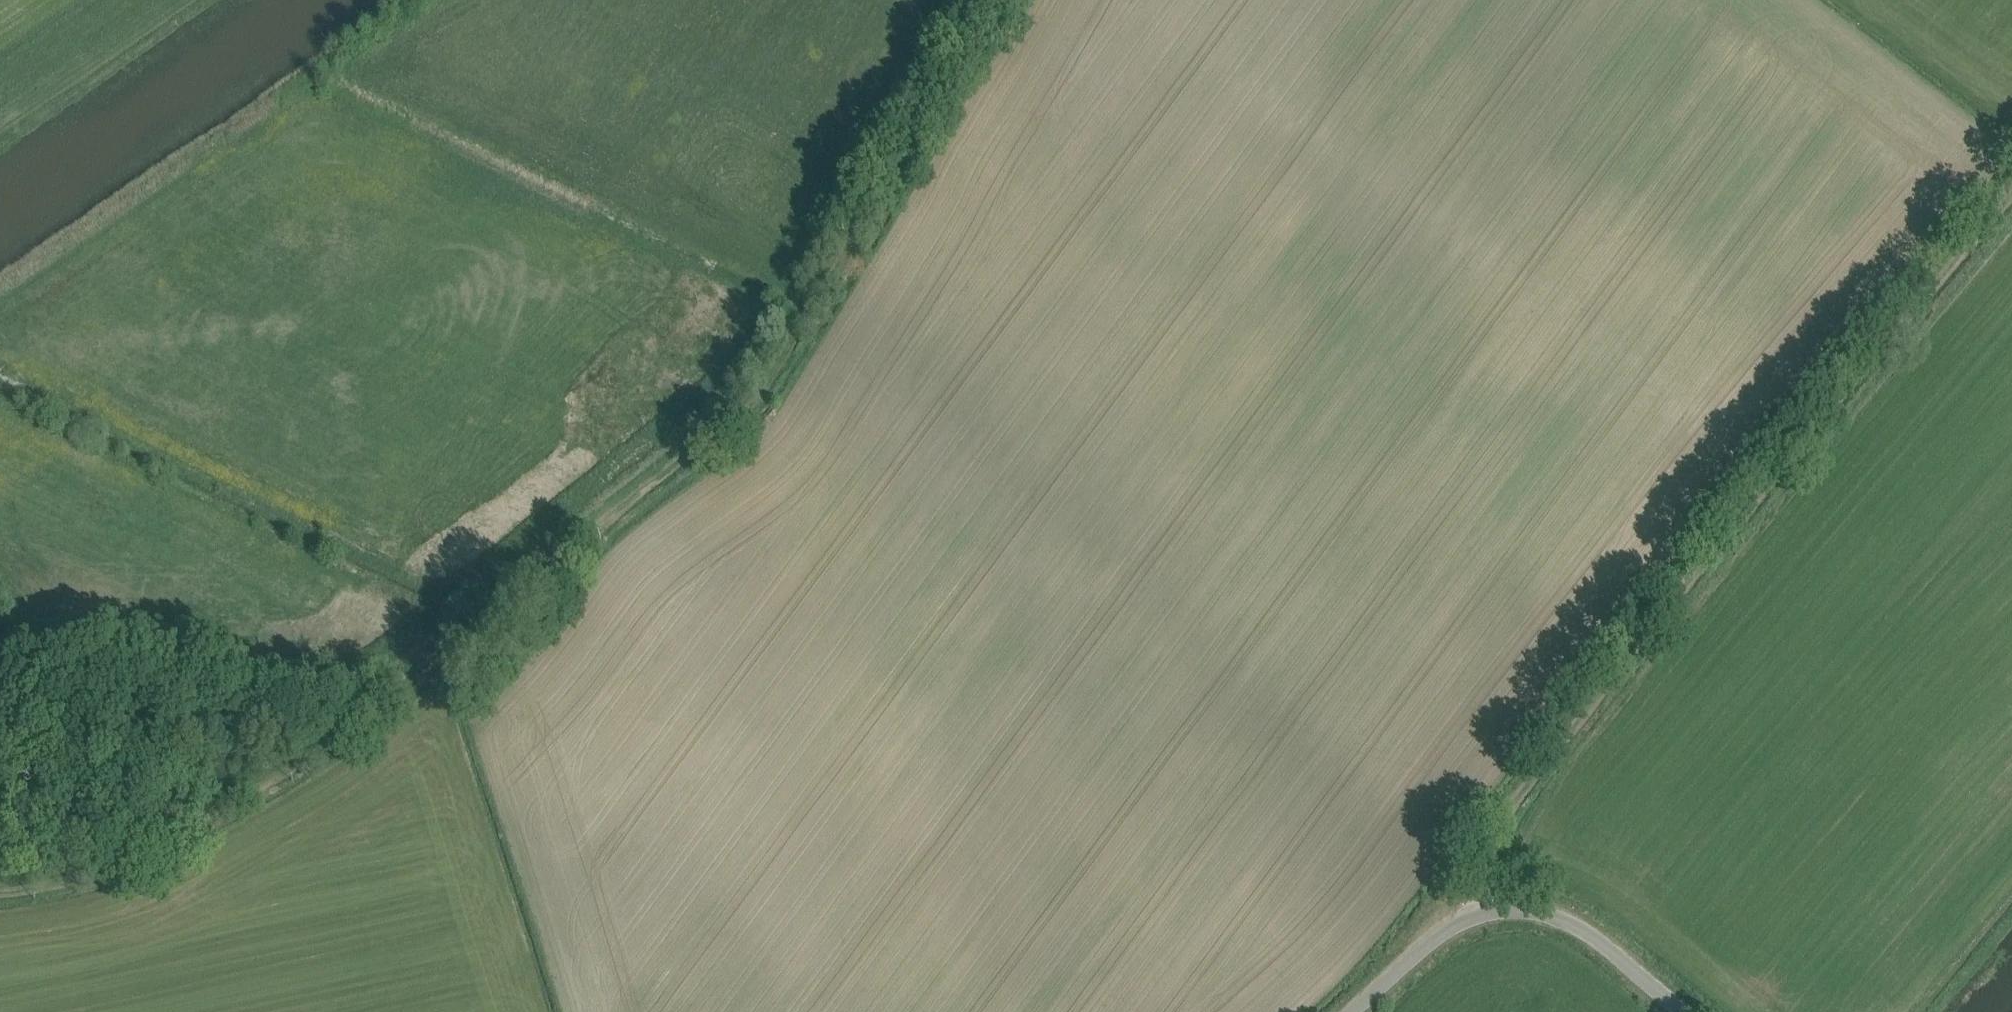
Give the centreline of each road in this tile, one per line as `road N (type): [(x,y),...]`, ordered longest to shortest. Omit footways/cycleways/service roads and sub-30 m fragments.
road 1 (track): [(990,0),(767,380),(739,413),(351,730),(119,863),(0,890)]
road 2 (unclassified): [(1353,1011),(1444,932),(1494,907),(1557,916)]
road 3 (unclassified): [(1681,1011),(1557,916)]

